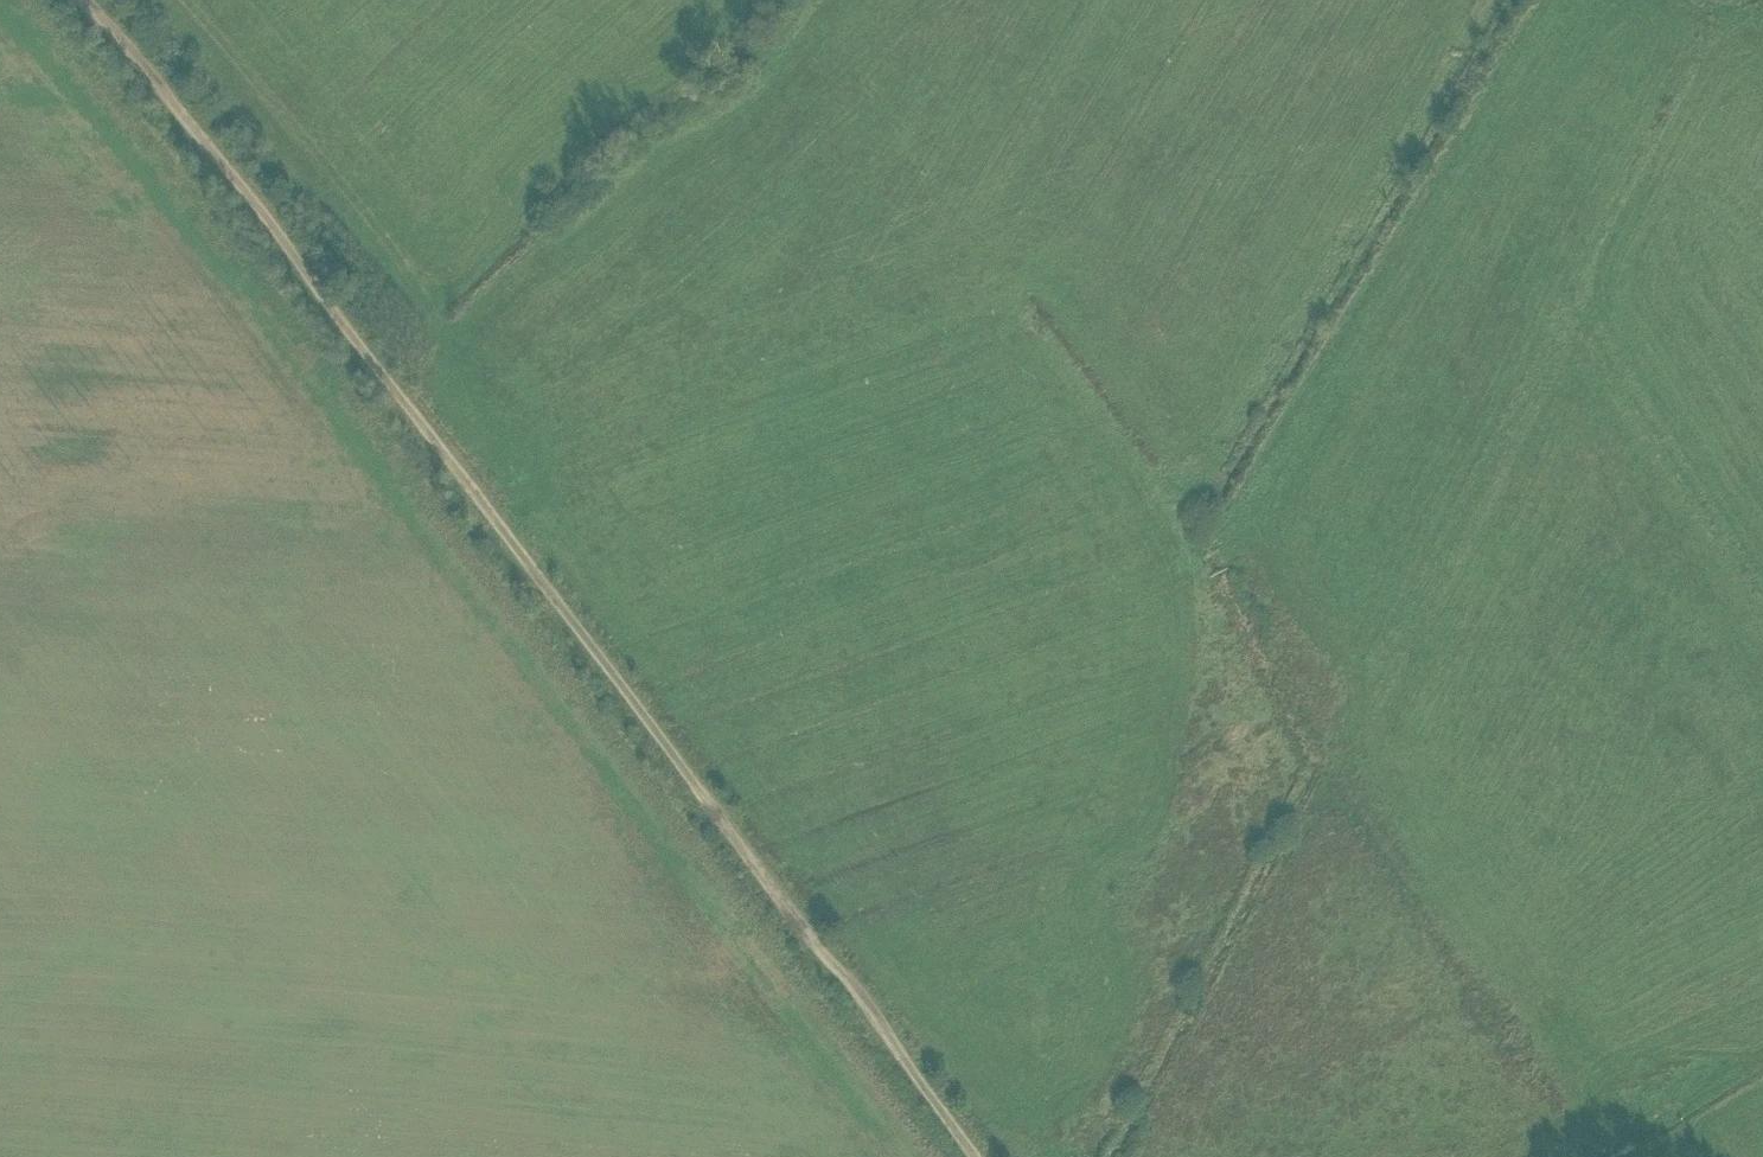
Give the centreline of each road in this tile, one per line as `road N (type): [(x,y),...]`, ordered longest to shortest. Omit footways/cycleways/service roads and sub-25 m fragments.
road 1 (track): [(972,1156),(179,119),(70,0)]

